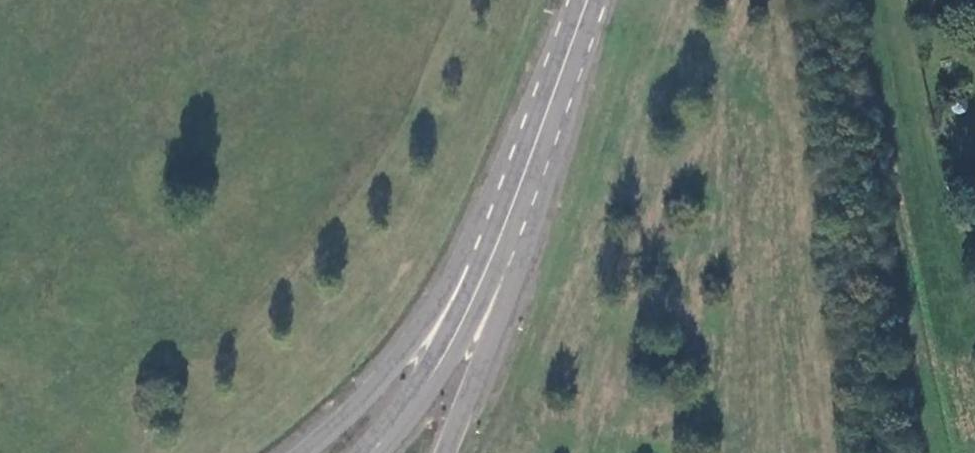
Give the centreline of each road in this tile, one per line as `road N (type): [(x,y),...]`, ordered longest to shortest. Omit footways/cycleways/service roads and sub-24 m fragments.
road 1 (primary): [(533,148),(413,342),(308,452)]
road 2 (primary): [(533,148),(450,343),(371,452)]
road 3 (primary): [(444,452),(508,286),(533,148)]
road 4 (unclassified): [(587,0),(533,148)]

